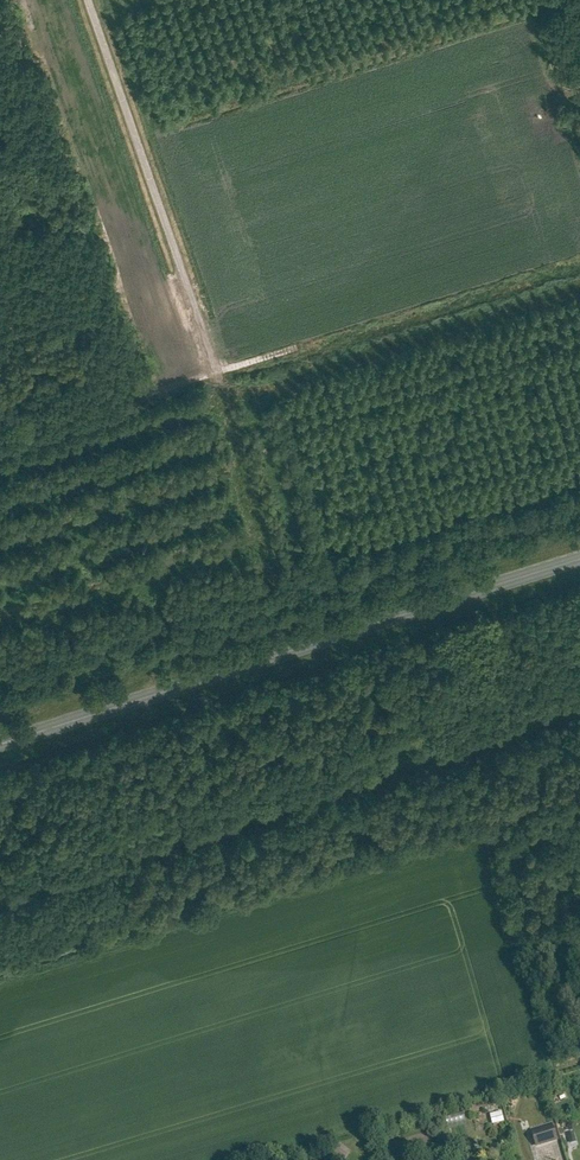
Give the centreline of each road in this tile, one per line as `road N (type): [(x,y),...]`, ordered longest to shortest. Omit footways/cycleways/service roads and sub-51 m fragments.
road 1 (track): [(0,902),(579,708)]
road 2 (primary): [(0,745),(579,558)]
road 3 (track): [(0,687),(298,595)]
road 4 (track): [(298,595),(579,506)]

